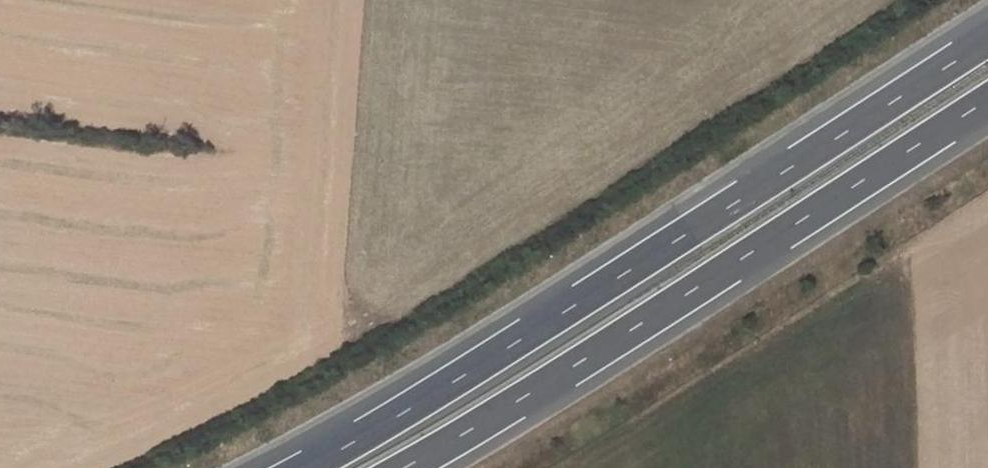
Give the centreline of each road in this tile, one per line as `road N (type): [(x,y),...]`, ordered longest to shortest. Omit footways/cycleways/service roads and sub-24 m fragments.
road 1 (trunk): [(987,40),(304,467)]
road 2 (trunk): [(403,467),(987,100)]

